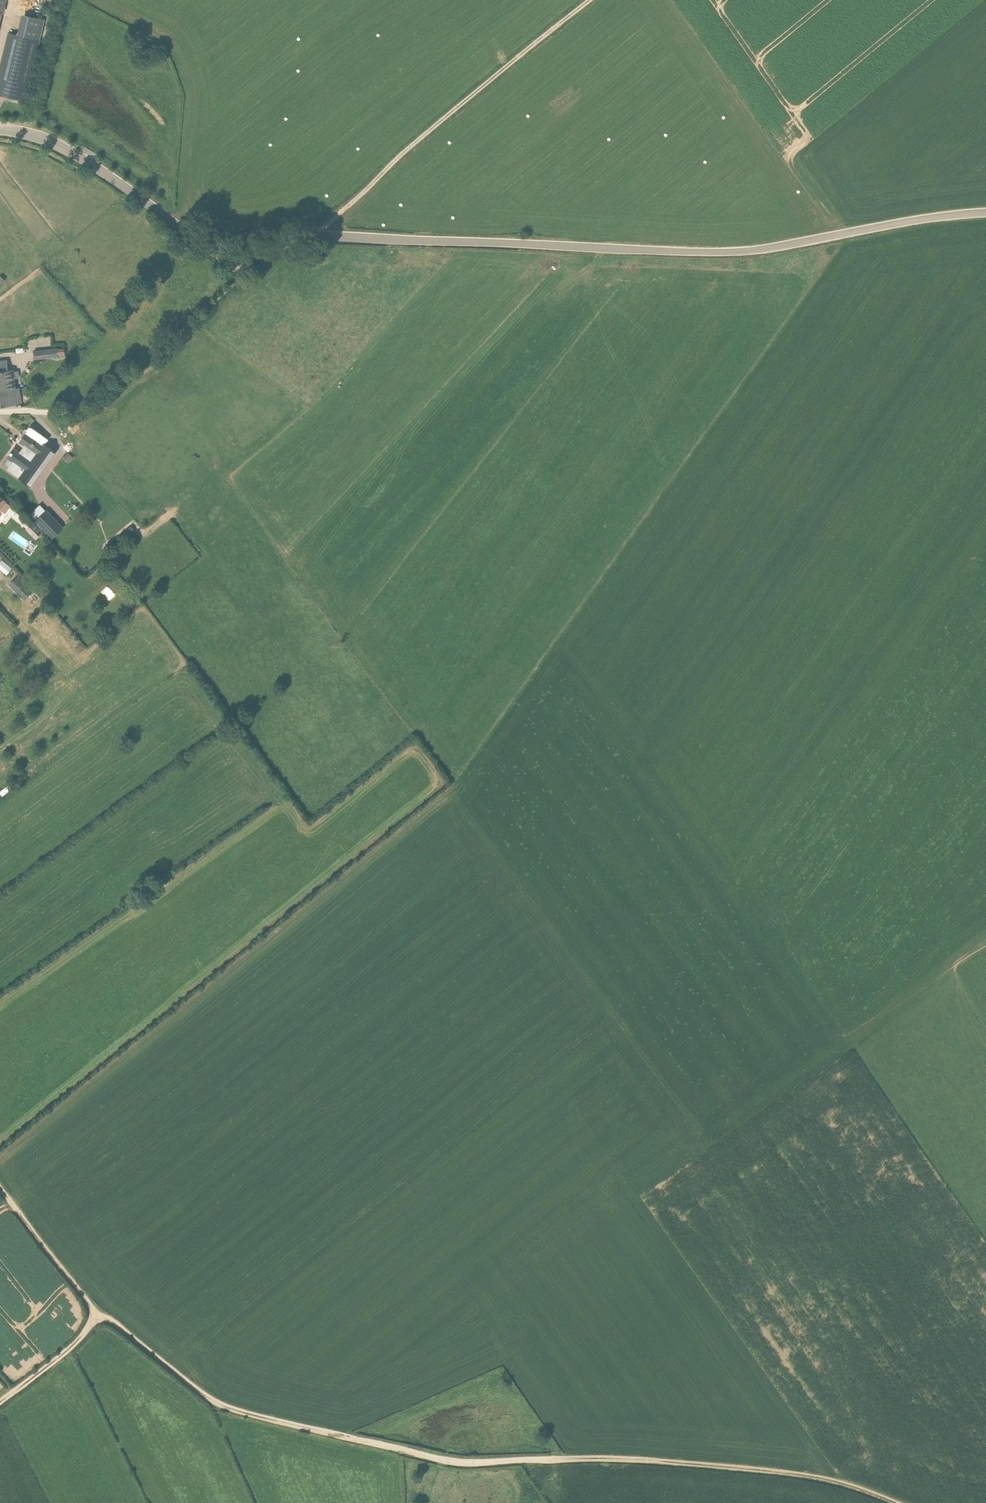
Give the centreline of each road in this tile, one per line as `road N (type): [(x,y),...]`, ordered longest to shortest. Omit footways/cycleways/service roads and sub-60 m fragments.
road 1 (tertiary): [(985,212),(740,251),(325,236),(232,253),(198,241),(57,144),(0,129)]
road 2 (track): [(897,1502),(801,1475),(621,1458),(455,1462),(300,1427),(216,1403),(95,1314)]
road 3 (track): [(588,0),(314,236)]
road 4 (track): [(95,1314),(0,1188)]
road 5 (track): [(95,1314),(72,1345),(0,1401)]

